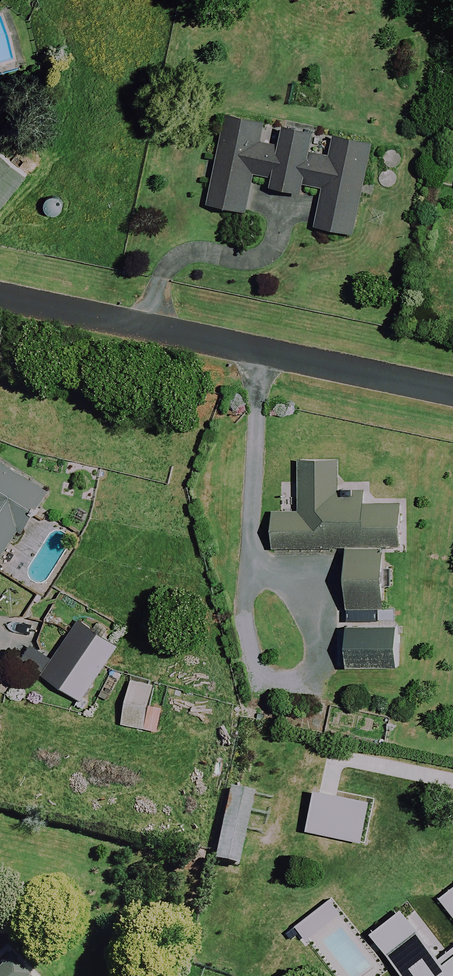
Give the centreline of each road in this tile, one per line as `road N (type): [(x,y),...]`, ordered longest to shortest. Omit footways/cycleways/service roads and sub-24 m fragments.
road 1 (residential): [(0,296),(452,392)]

